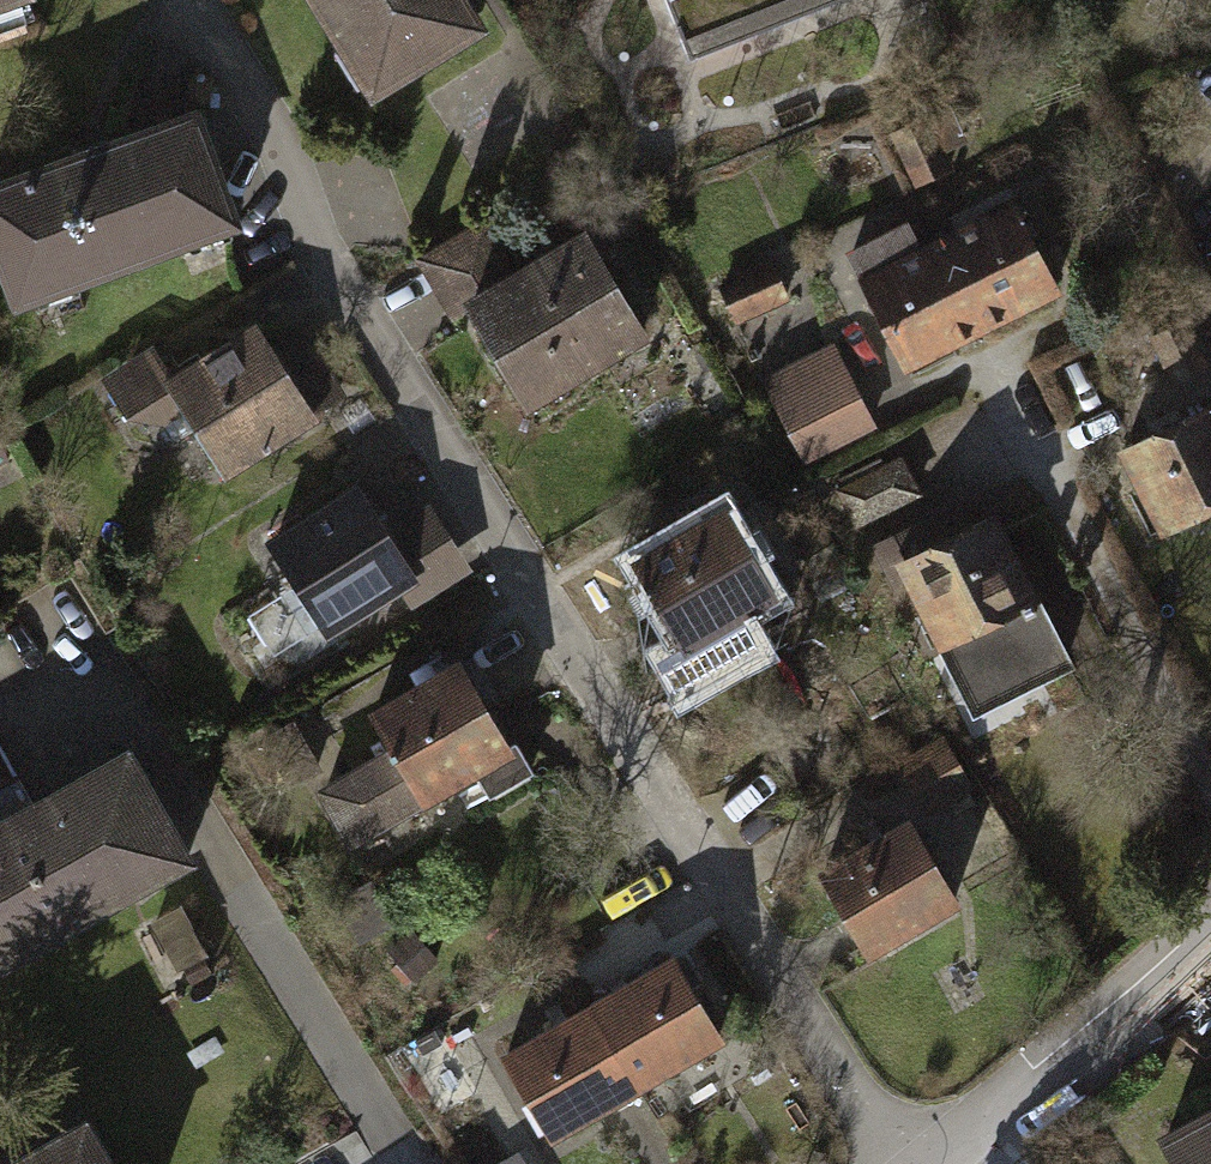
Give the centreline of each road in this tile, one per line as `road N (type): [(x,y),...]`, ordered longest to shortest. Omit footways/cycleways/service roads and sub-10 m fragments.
road 1 (residential): [(201,0),(903,1163)]
road 2 (residential): [(916,1163),(1210,922)]

